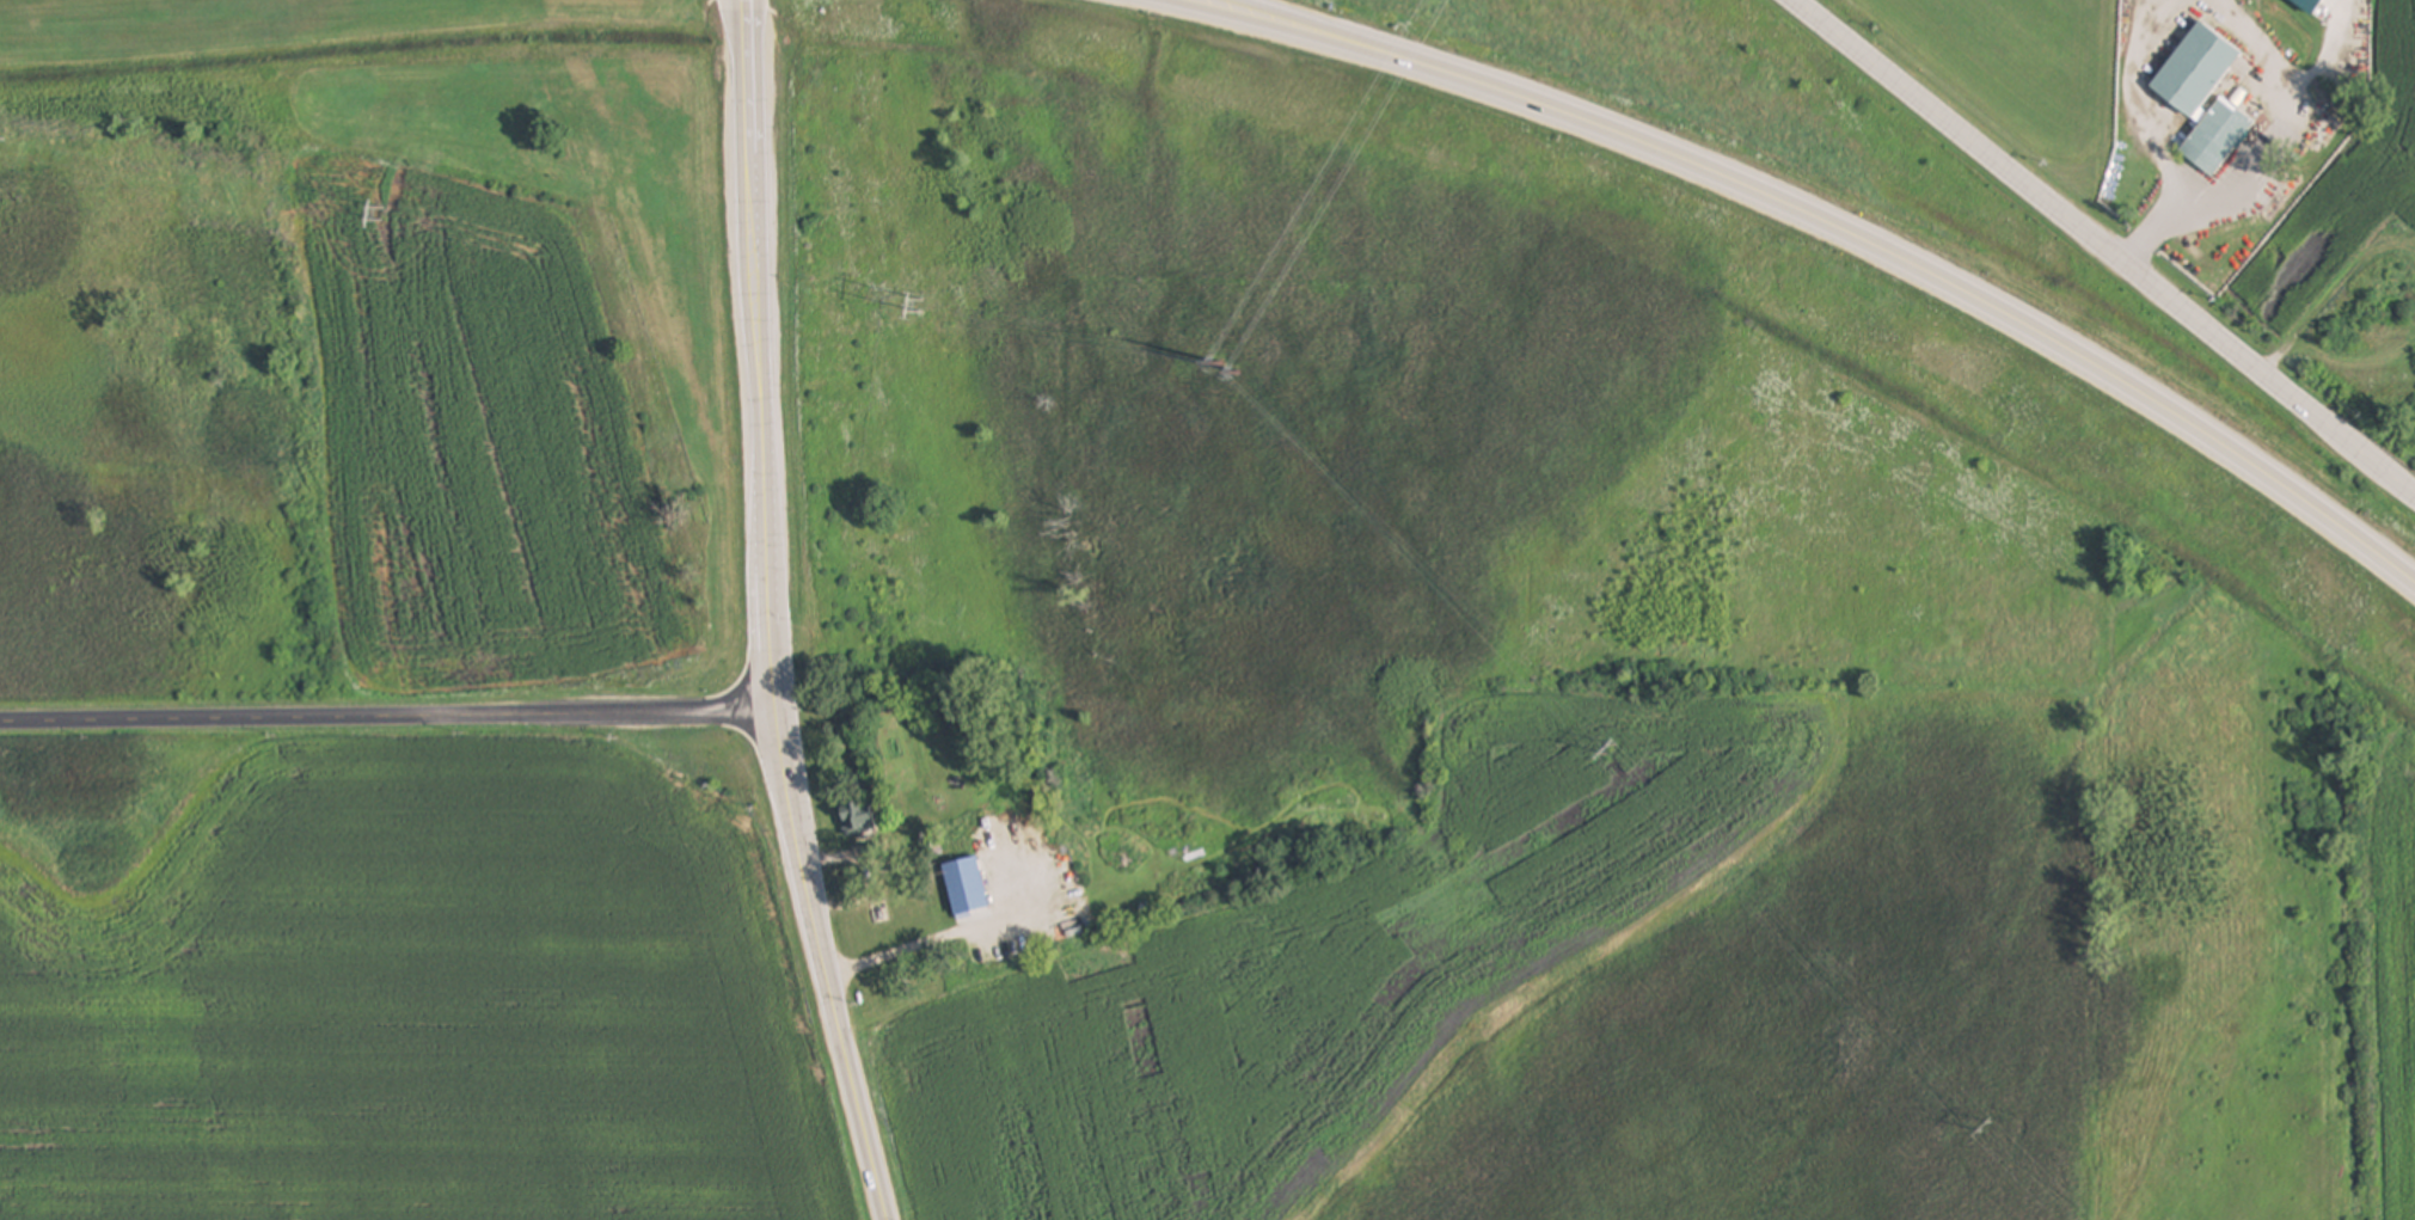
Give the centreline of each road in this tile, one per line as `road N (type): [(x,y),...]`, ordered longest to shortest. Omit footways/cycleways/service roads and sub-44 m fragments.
road 1 (primary): [(1225,4),(1767,197),(2024,331),(2303,503),(2414,591)]
road 2 (secondary): [(886,1219),(787,793),(768,564),(748,17)]
road 3 (residential): [(2414,495),(1795,0)]
road 4 (tertiary): [(0,727),(781,719)]

